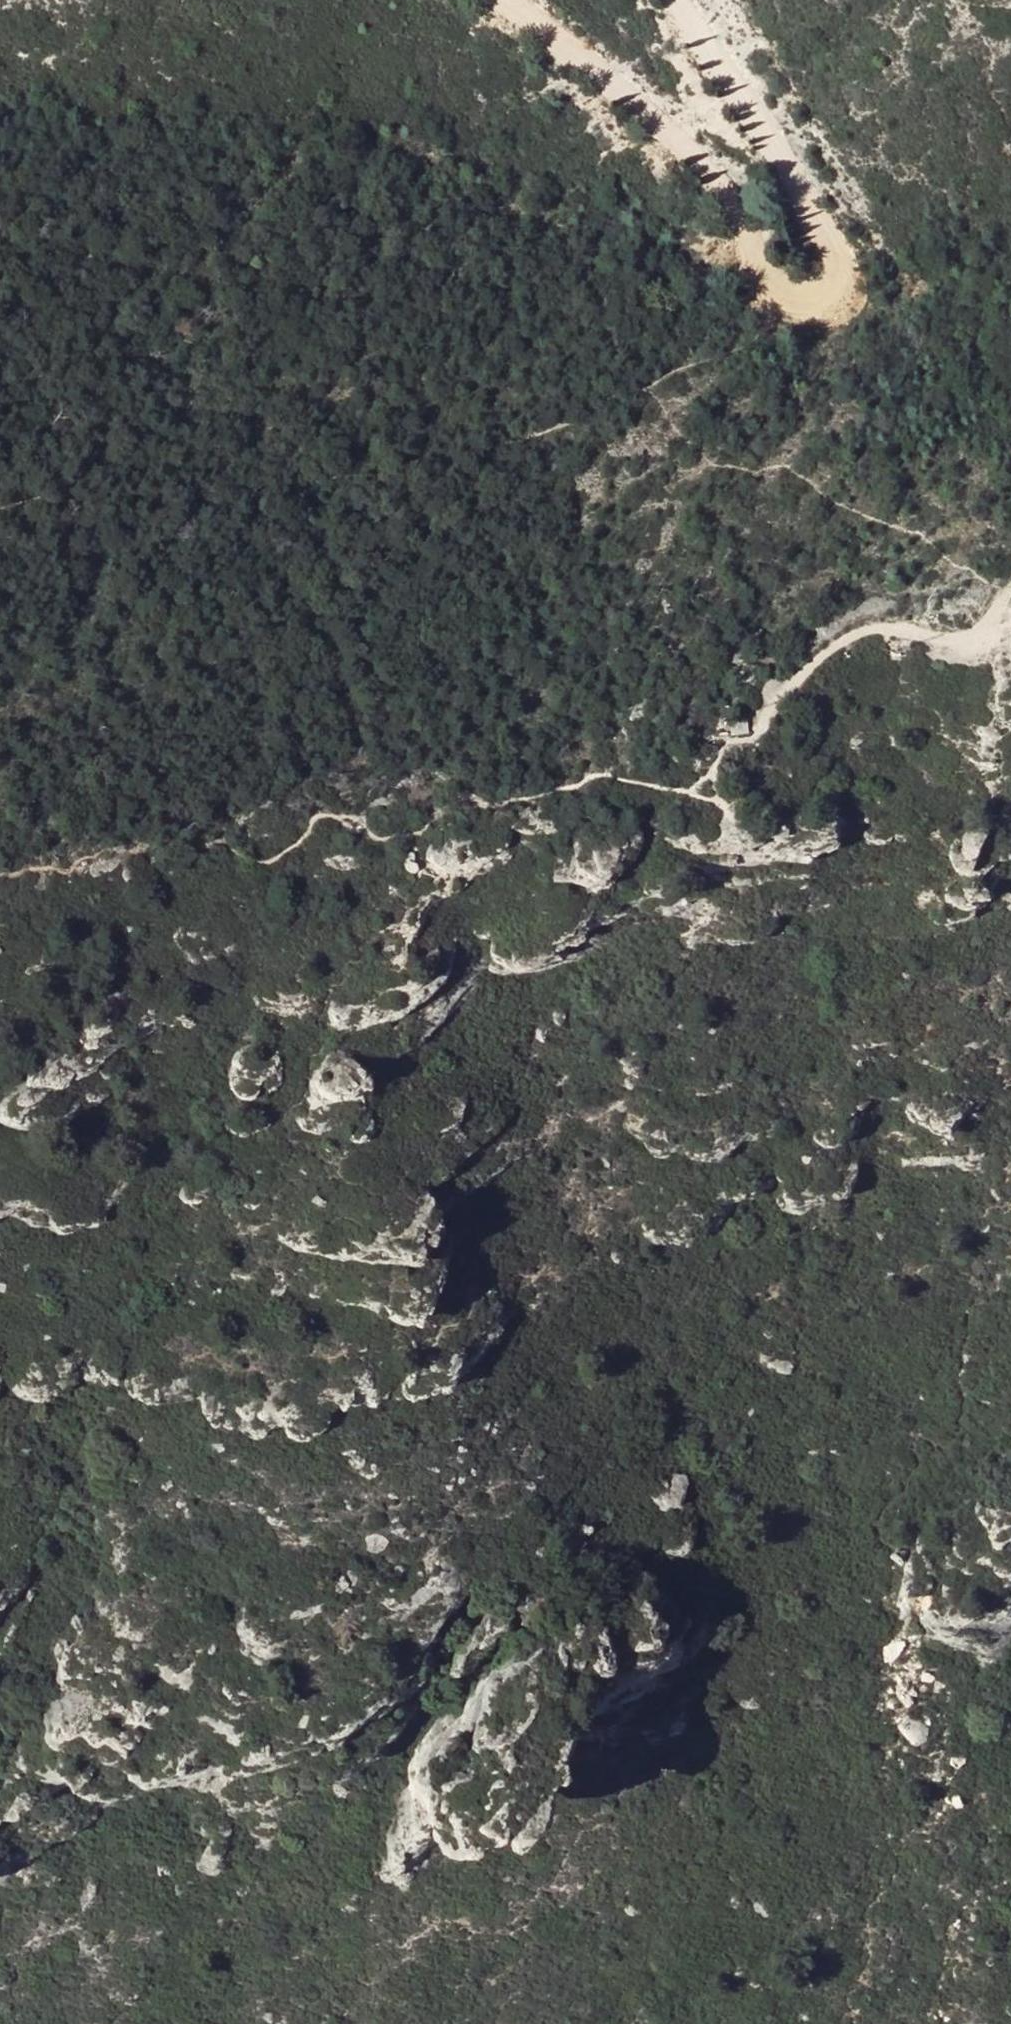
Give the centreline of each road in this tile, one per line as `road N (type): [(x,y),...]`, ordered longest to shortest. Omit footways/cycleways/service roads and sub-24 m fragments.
road 1 (track): [(783,306),(761,276),(744,214),(720,176),(596,65),(498,0)]
road 2 (track): [(670,0),(758,116),(840,256),(840,281),(821,305),(783,306)]
road 3 (track): [(752,741),(828,647),(898,629),(979,639),(1010,590)]

